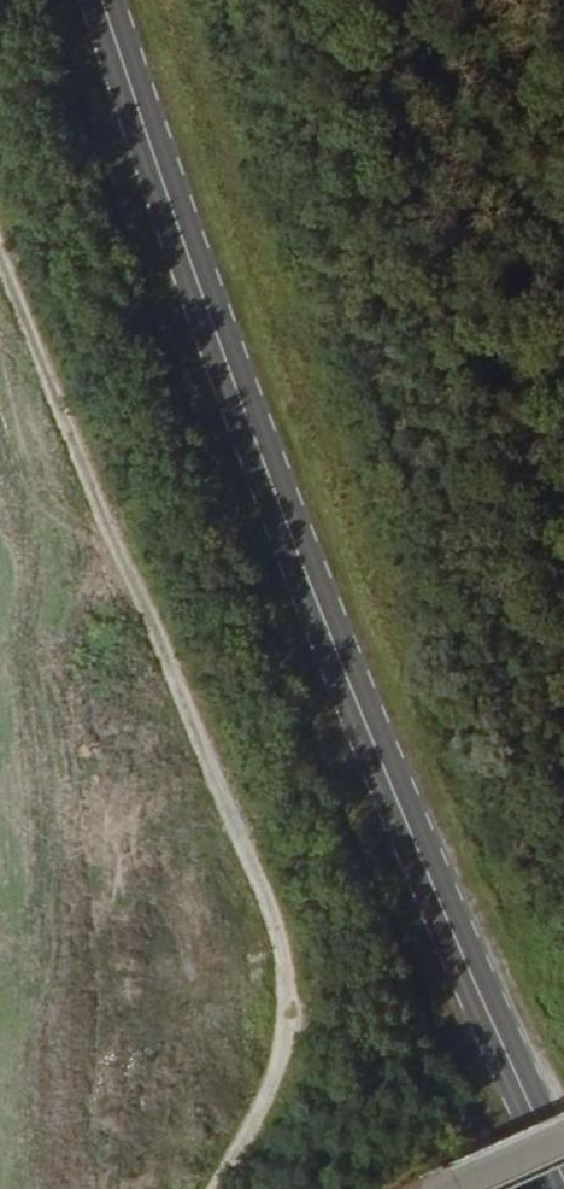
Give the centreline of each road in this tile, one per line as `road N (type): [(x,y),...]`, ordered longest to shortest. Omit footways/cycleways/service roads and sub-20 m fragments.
road 1 (primary): [(563,1178),(314,590),(105,0)]
road 2 (unclassified): [(235,1188),(283,1070),(288,996),(269,910),(0,233)]
road 3 (unclassified): [(444,1188),(563,1134)]

